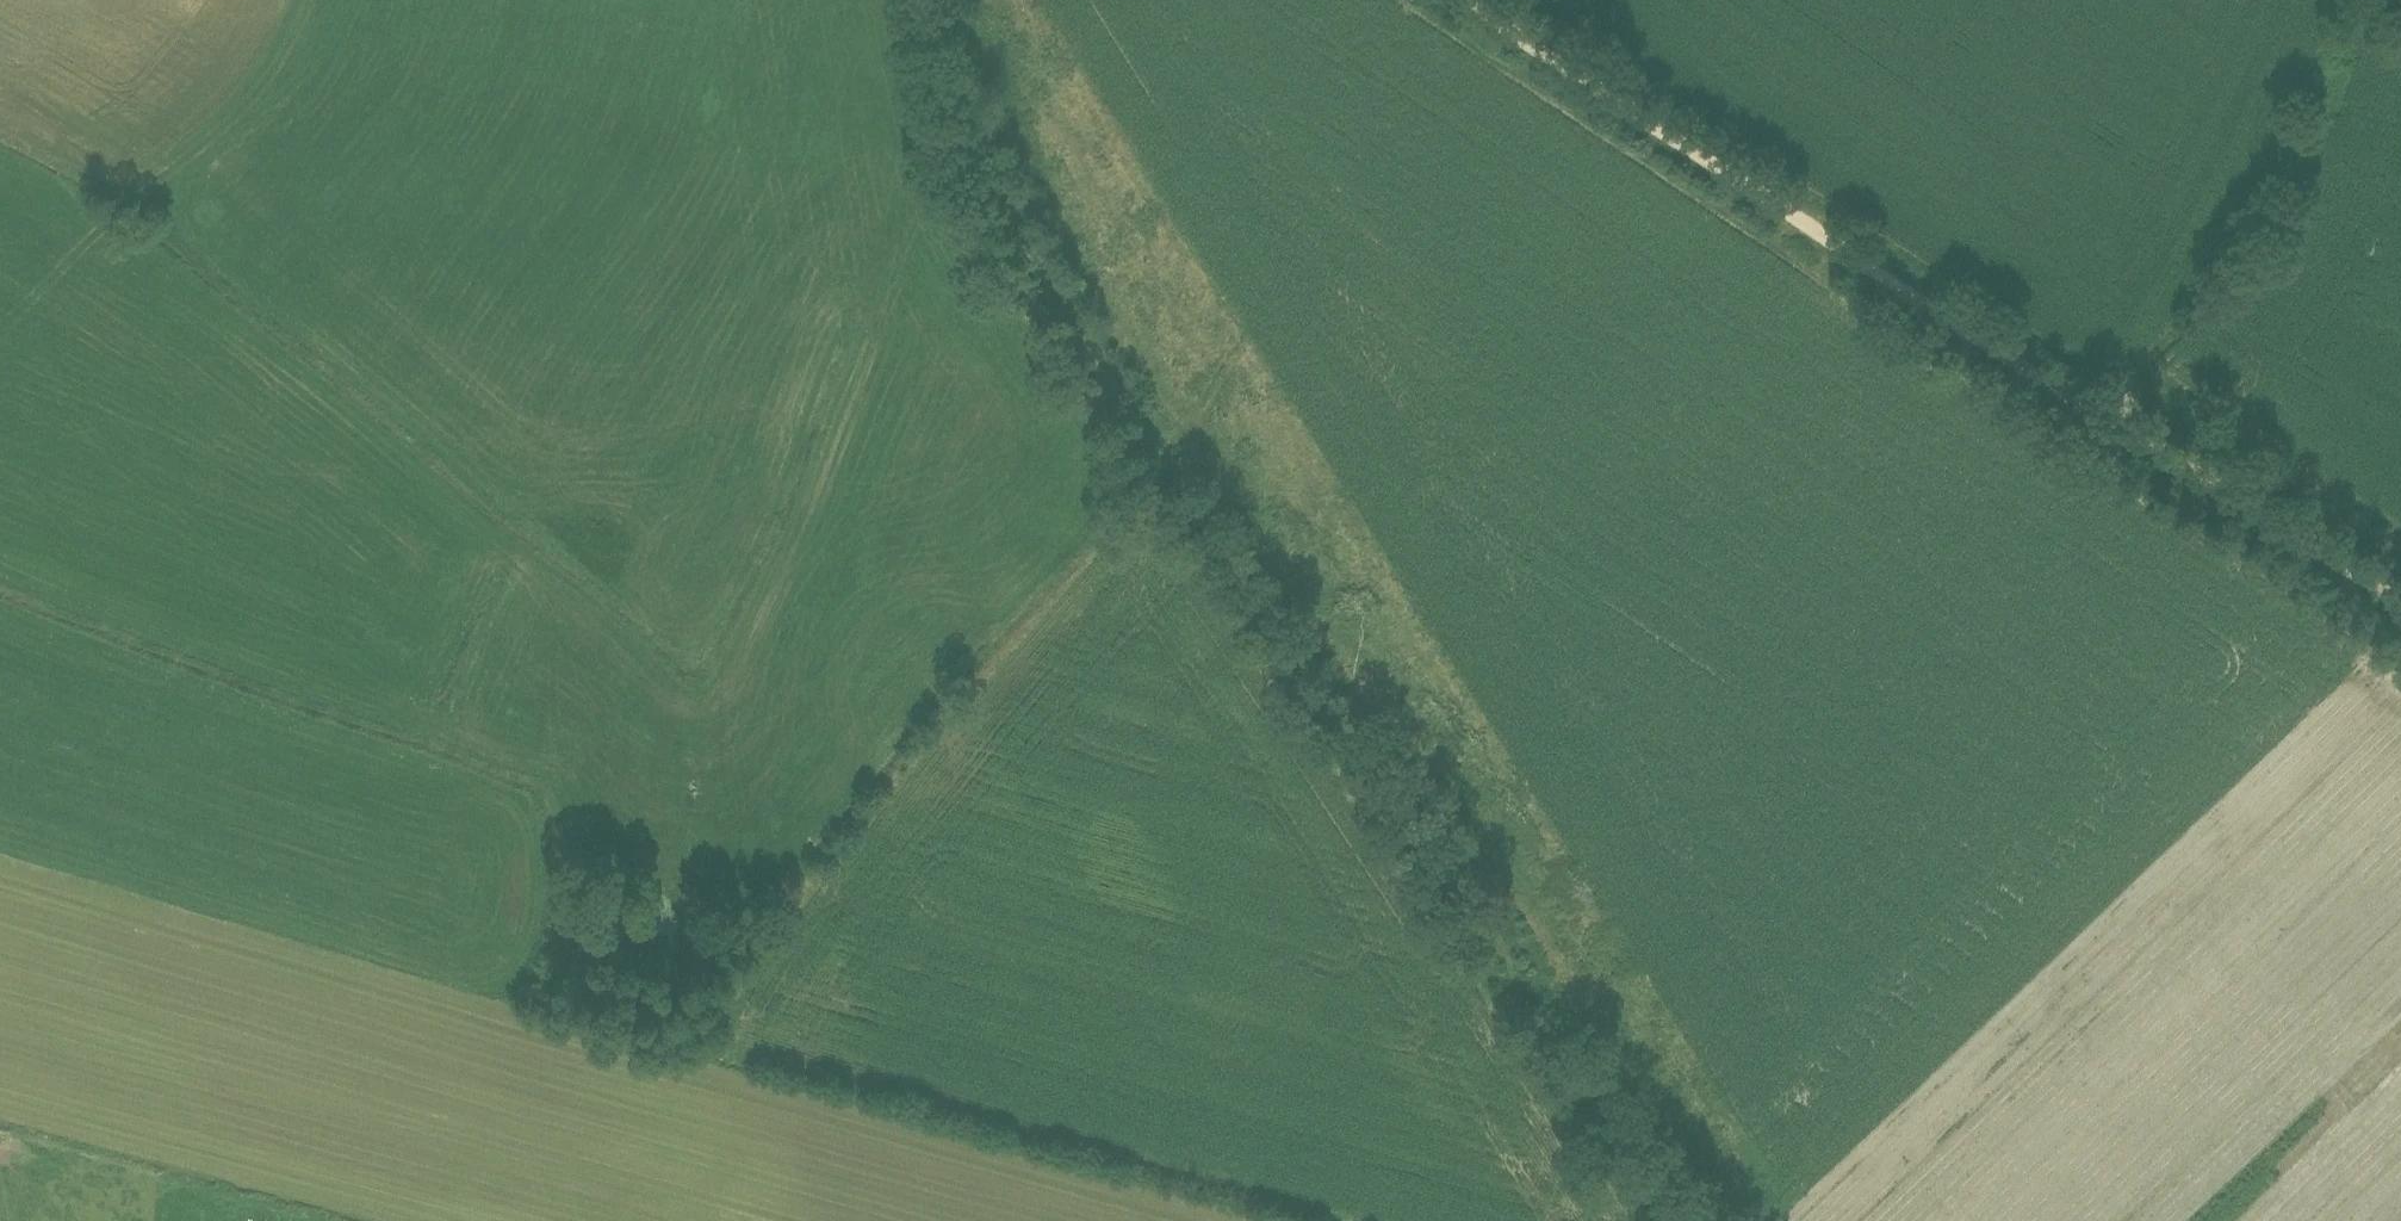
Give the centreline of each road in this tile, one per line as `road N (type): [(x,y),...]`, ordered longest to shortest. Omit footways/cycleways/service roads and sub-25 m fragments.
road 1 (track): [(2400,620),(1449,0)]

